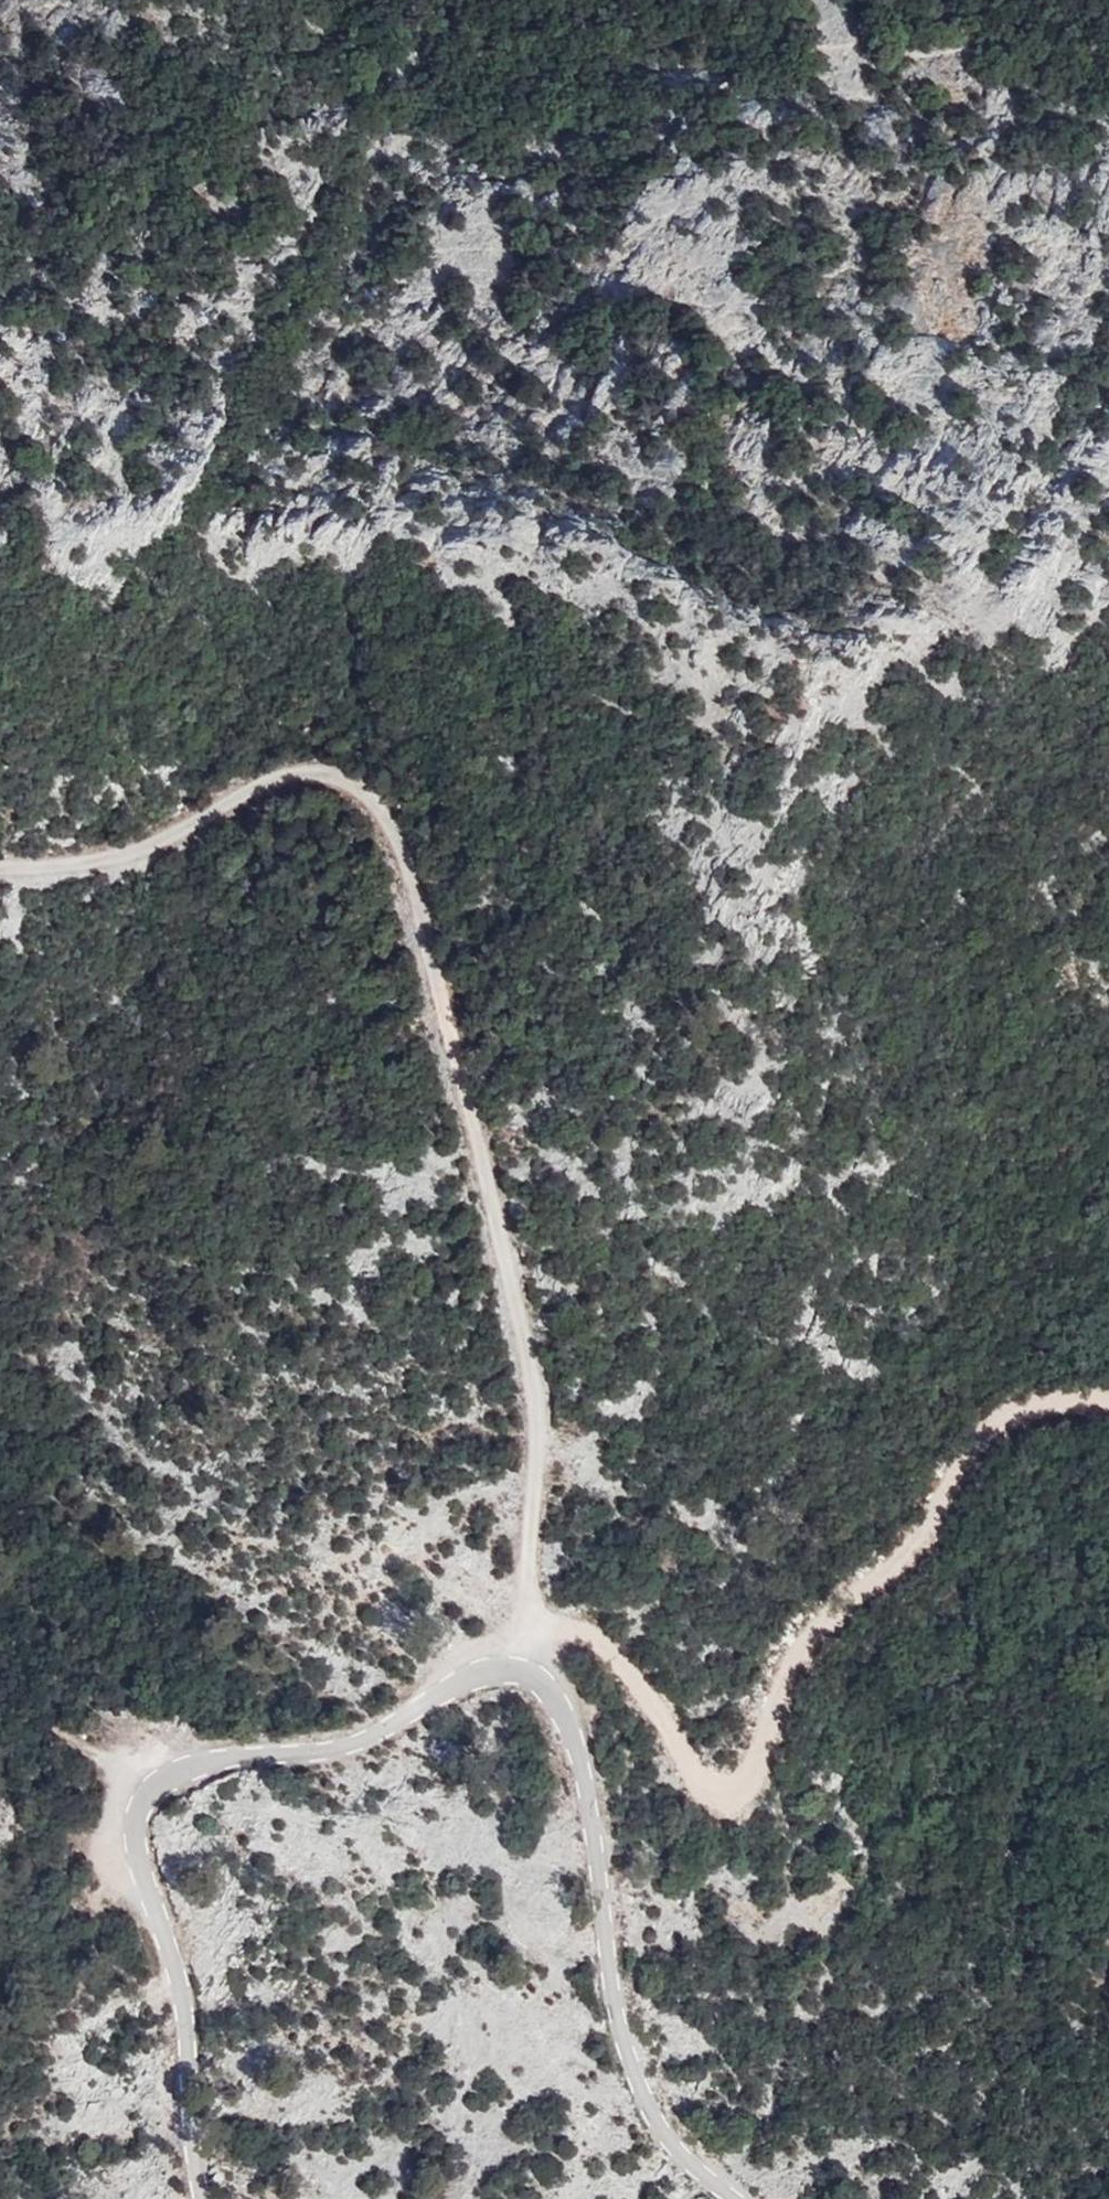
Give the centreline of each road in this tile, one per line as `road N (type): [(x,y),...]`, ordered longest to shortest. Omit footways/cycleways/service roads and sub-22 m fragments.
road 1 (unclassified): [(211,2198),(178,1972),(136,1837),(150,1789),(187,1765),(346,1749),(466,1676),(527,1653),(565,1691),(590,1784),(620,2032),(660,2115),(697,2164),(743,2198)]
road 2 (track): [(1108,1403),(1045,1397),(970,1453),(901,1550),(826,1615),(783,1691),(750,1791),(724,1795),(704,1784),(659,1694),(596,1631),(551,1635),(527,1653)]

